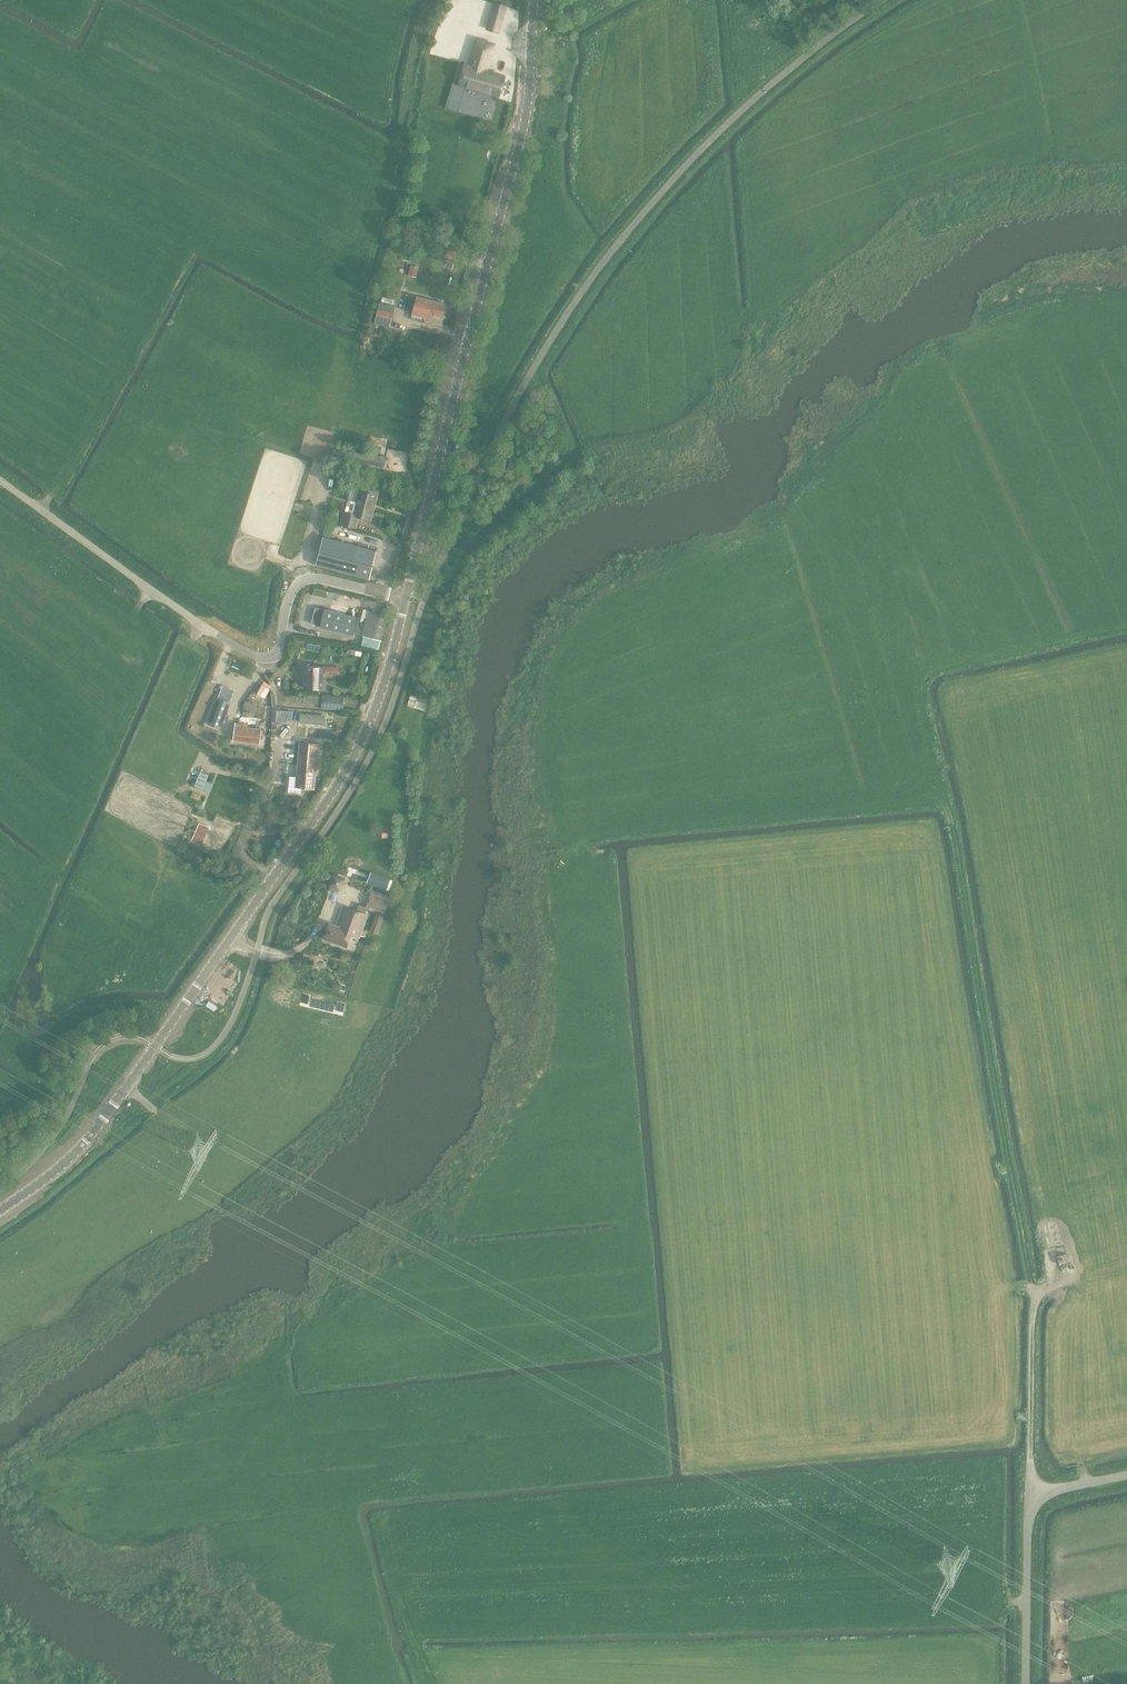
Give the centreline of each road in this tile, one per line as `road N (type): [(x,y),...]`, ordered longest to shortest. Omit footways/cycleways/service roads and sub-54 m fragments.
road 1 (unclassified): [(0,1210),(83,1146),(334,793),(386,679),(406,593)]
road 2 (unclassified): [(406,593),(527,107),(535,0)]
road 3 (track): [(1034,1303),(945,803)]
road 4 (track): [(225,641),(0,481)]
road 5 (unclassified): [(406,593),(307,580),(288,598),(277,655),(268,661),(225,641)]
road 6 (unclassified): [(1044,1496),(1031,1478),(1034,1303)]
road 7 (unclassified): [(1027,1683),(1028,1524),(1044,1496)]

